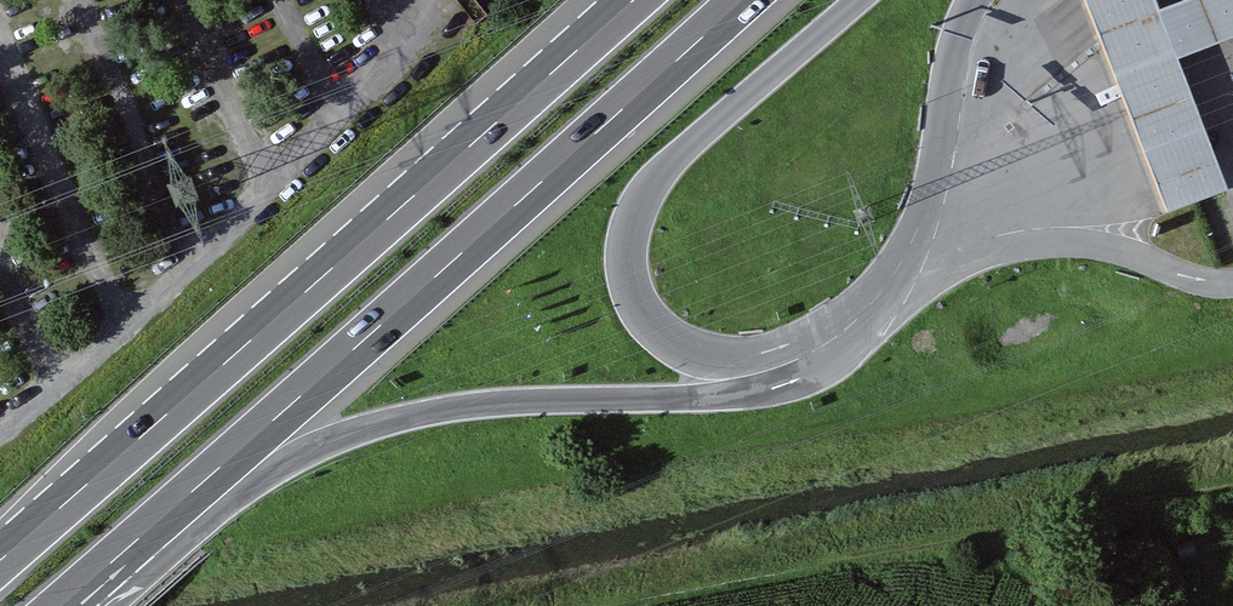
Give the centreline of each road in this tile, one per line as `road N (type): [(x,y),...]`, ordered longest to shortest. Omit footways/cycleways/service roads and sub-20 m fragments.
road 1 (motorway): [(643,0),(0,568)]
road 2 (motorway): [(165,516),(744,0)]
road 3 (motorway): [(165,516),(250,491),(316,446),(390,421),(457,405),(764,385),(824,348)]
road 4 (unclassified): [(869,0),(662,176),(633,249),(636,281),(684,341),(722,360),(762,362),(824,348)]
road 5 (motorway): [(62,605),(165,516)]
road 6 (unclassified): [(824,348),(871,314),(921,257)]

